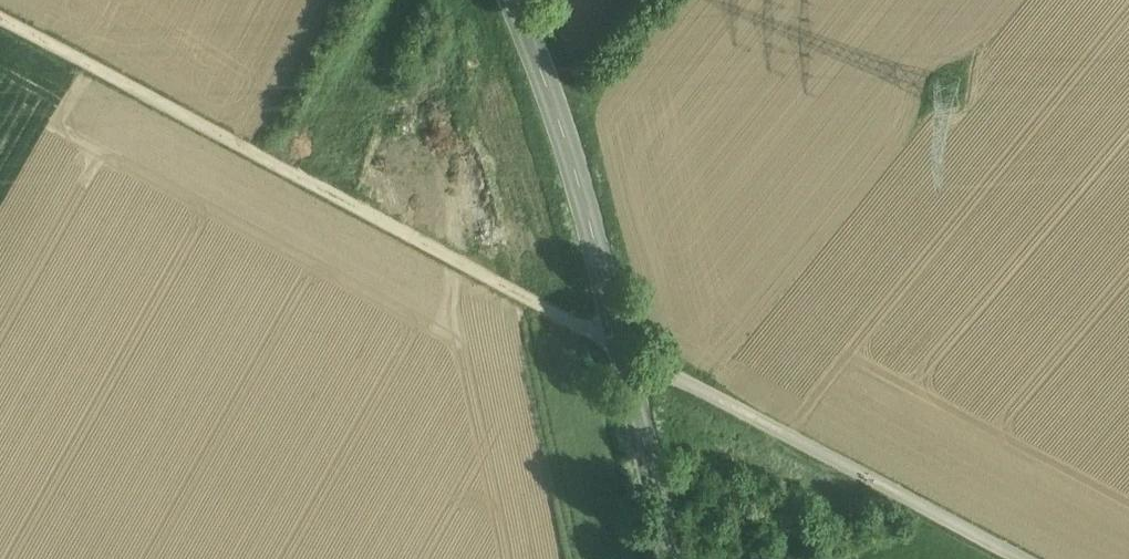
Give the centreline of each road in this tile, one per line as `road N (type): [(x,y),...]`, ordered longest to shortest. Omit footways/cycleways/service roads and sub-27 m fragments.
road 1 (track): [(0,20),(619,343)]
road 2 (unclassified): [(619,343),(1025,558)]
road 3 (secondary): [(619,343),(564,129),(511,0)]
road 4 (secondary): [(672,558),(619,343)]

